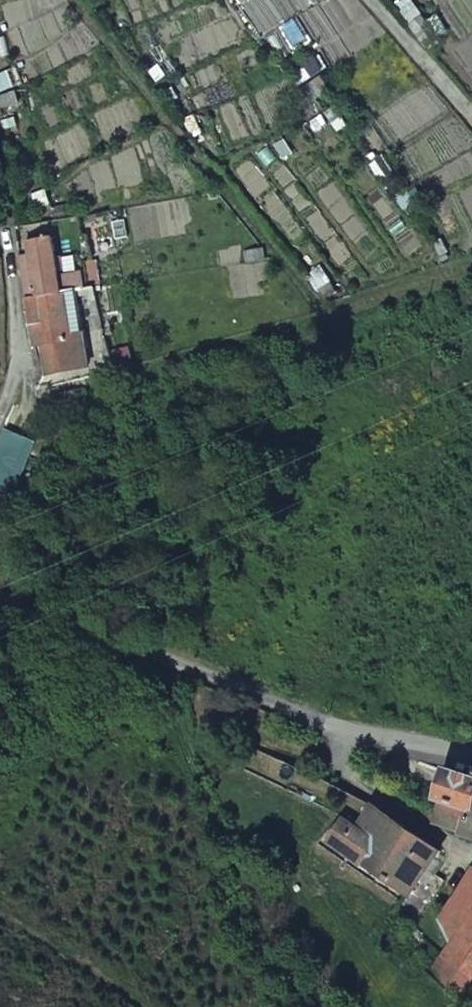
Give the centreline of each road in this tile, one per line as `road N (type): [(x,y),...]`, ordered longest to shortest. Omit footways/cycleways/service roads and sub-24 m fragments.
road 1 (unclassified): [(0,599),(47,622),(471,760)]
road 2 (track): [(0,396),(34,397),(471,265)]
road 3 (track): [(47,622),(163,692),(260,925),(312,1006)]
road 4 (track): [(75,0),(319,307)]
road 5 (track): [(137,1006),(43,929),(0,911)]
road 6 (residential): [(372,0),(471,116)]

